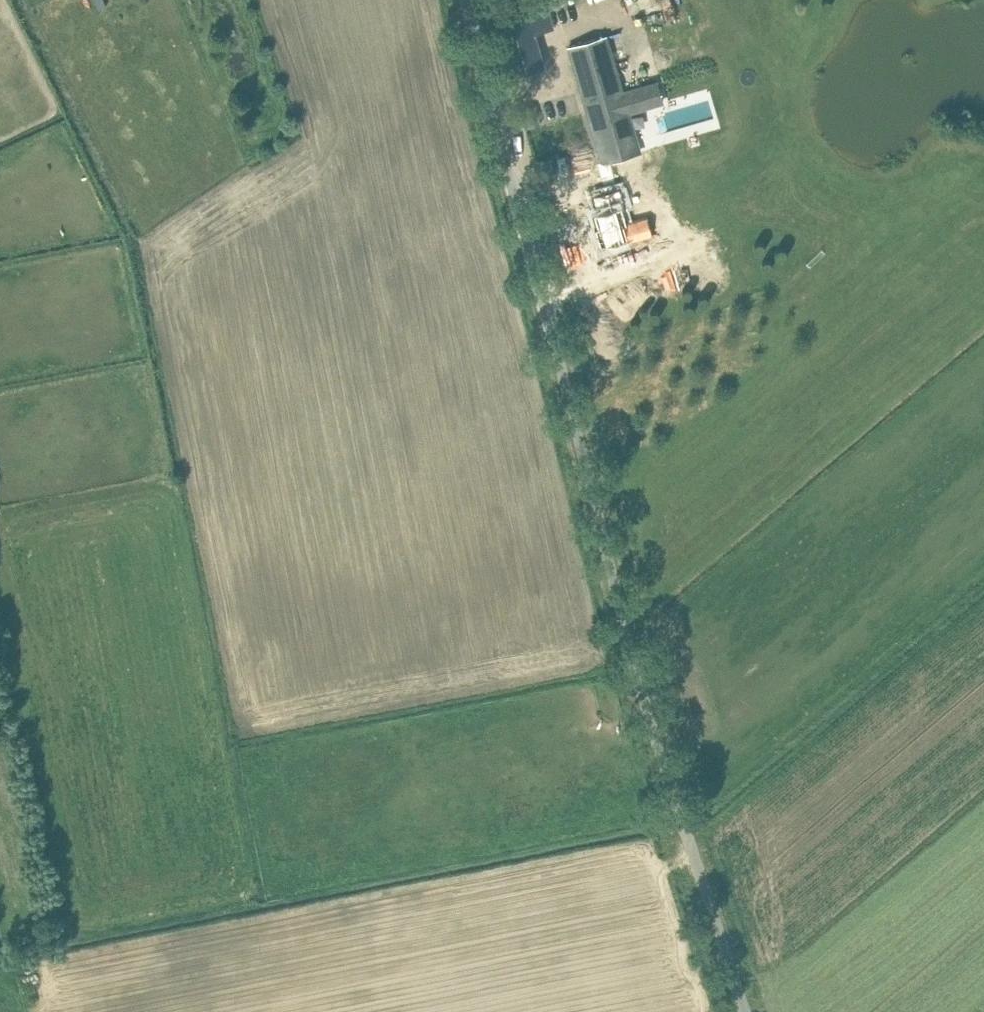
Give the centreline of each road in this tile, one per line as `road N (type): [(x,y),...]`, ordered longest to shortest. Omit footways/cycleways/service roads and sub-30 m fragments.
road 1 (unclassified): [(746,1011),(622,610),(468,0)]

